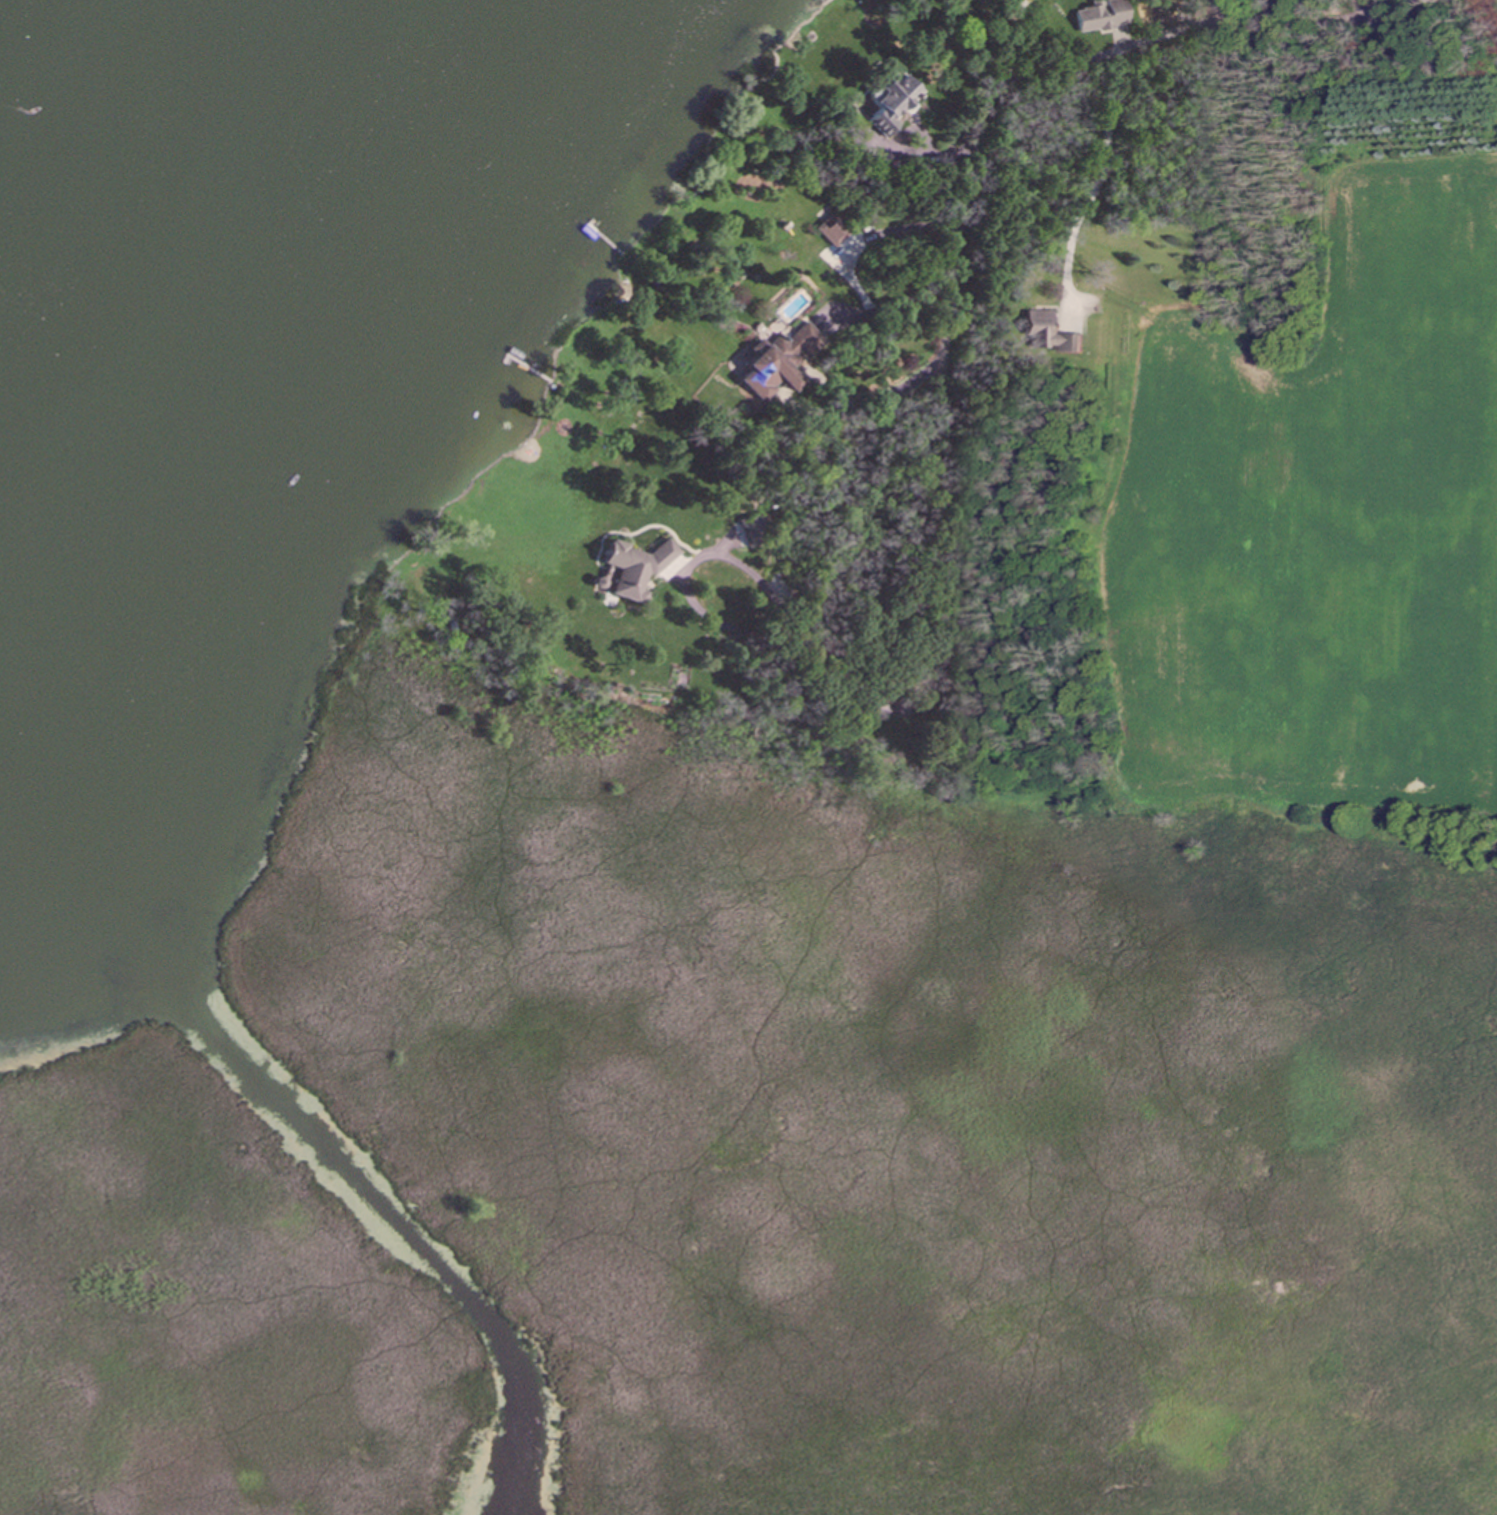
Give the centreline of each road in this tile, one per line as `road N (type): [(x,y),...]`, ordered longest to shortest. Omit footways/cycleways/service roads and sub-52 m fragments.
road 1 (residential): [(1351,20),(1211,21),(1016,76),(982,109),(974,196),(941,362),(950,525),(940,671)]

